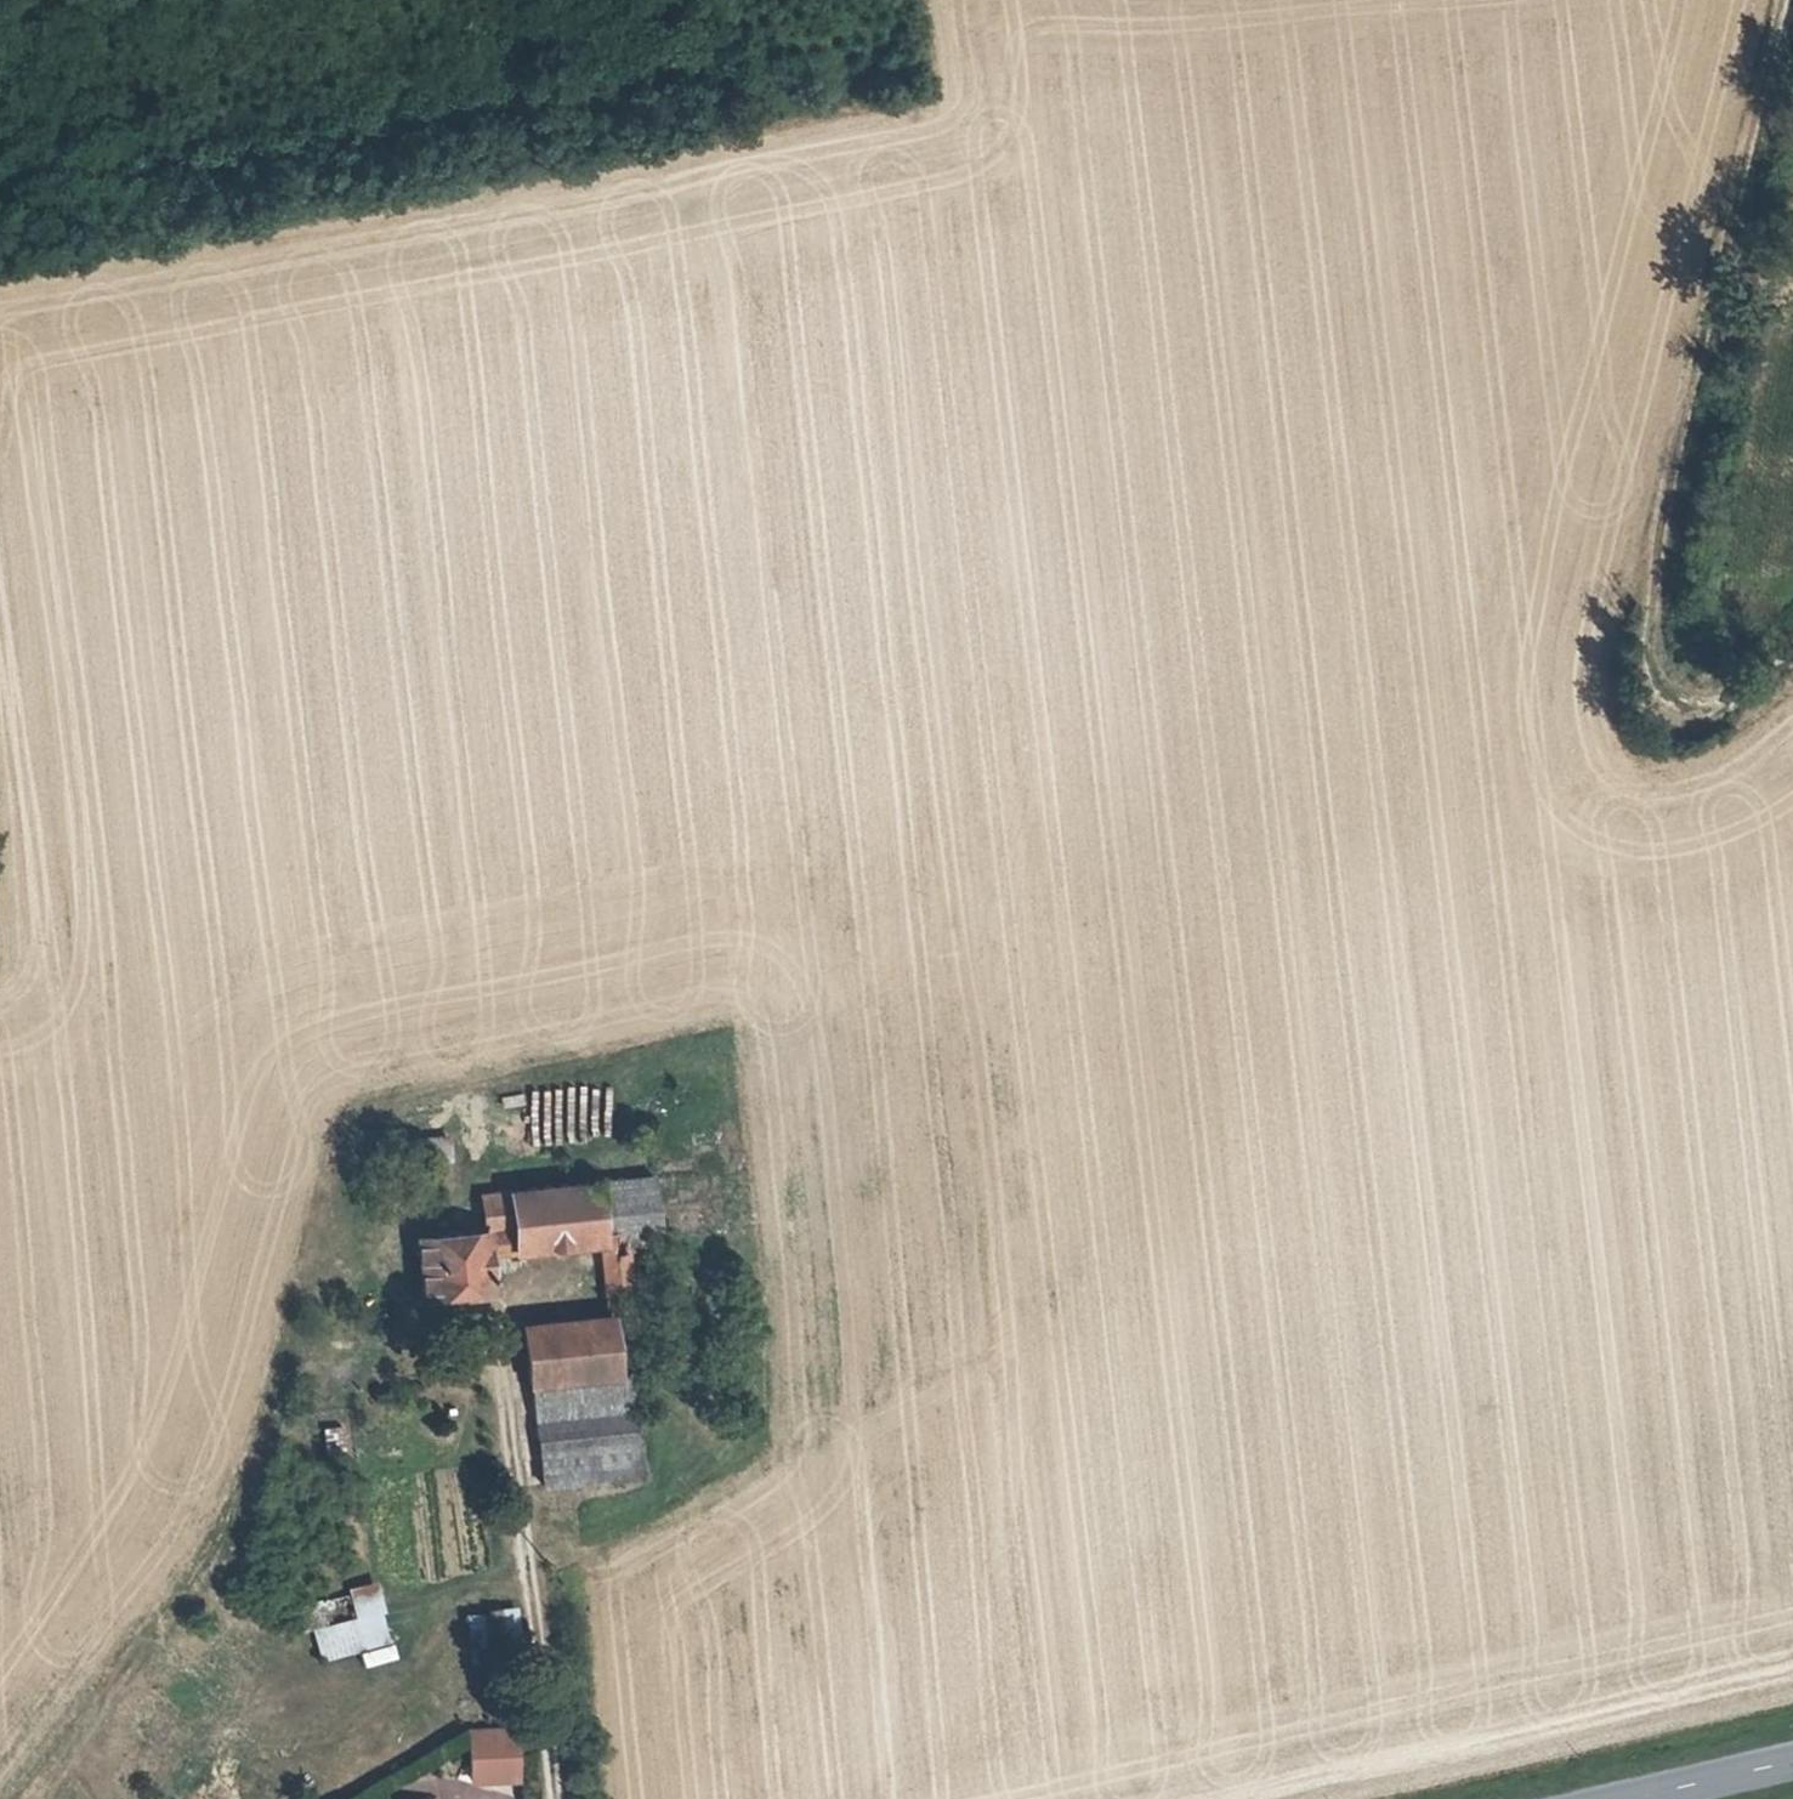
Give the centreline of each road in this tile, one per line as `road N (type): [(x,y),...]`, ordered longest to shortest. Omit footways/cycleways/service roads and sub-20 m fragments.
road 1 (track): [(1792,122),(1666,659),(1668,706),(1792,632)]
road 2 (secondary): [(1663,1798),(1792,1769)]

